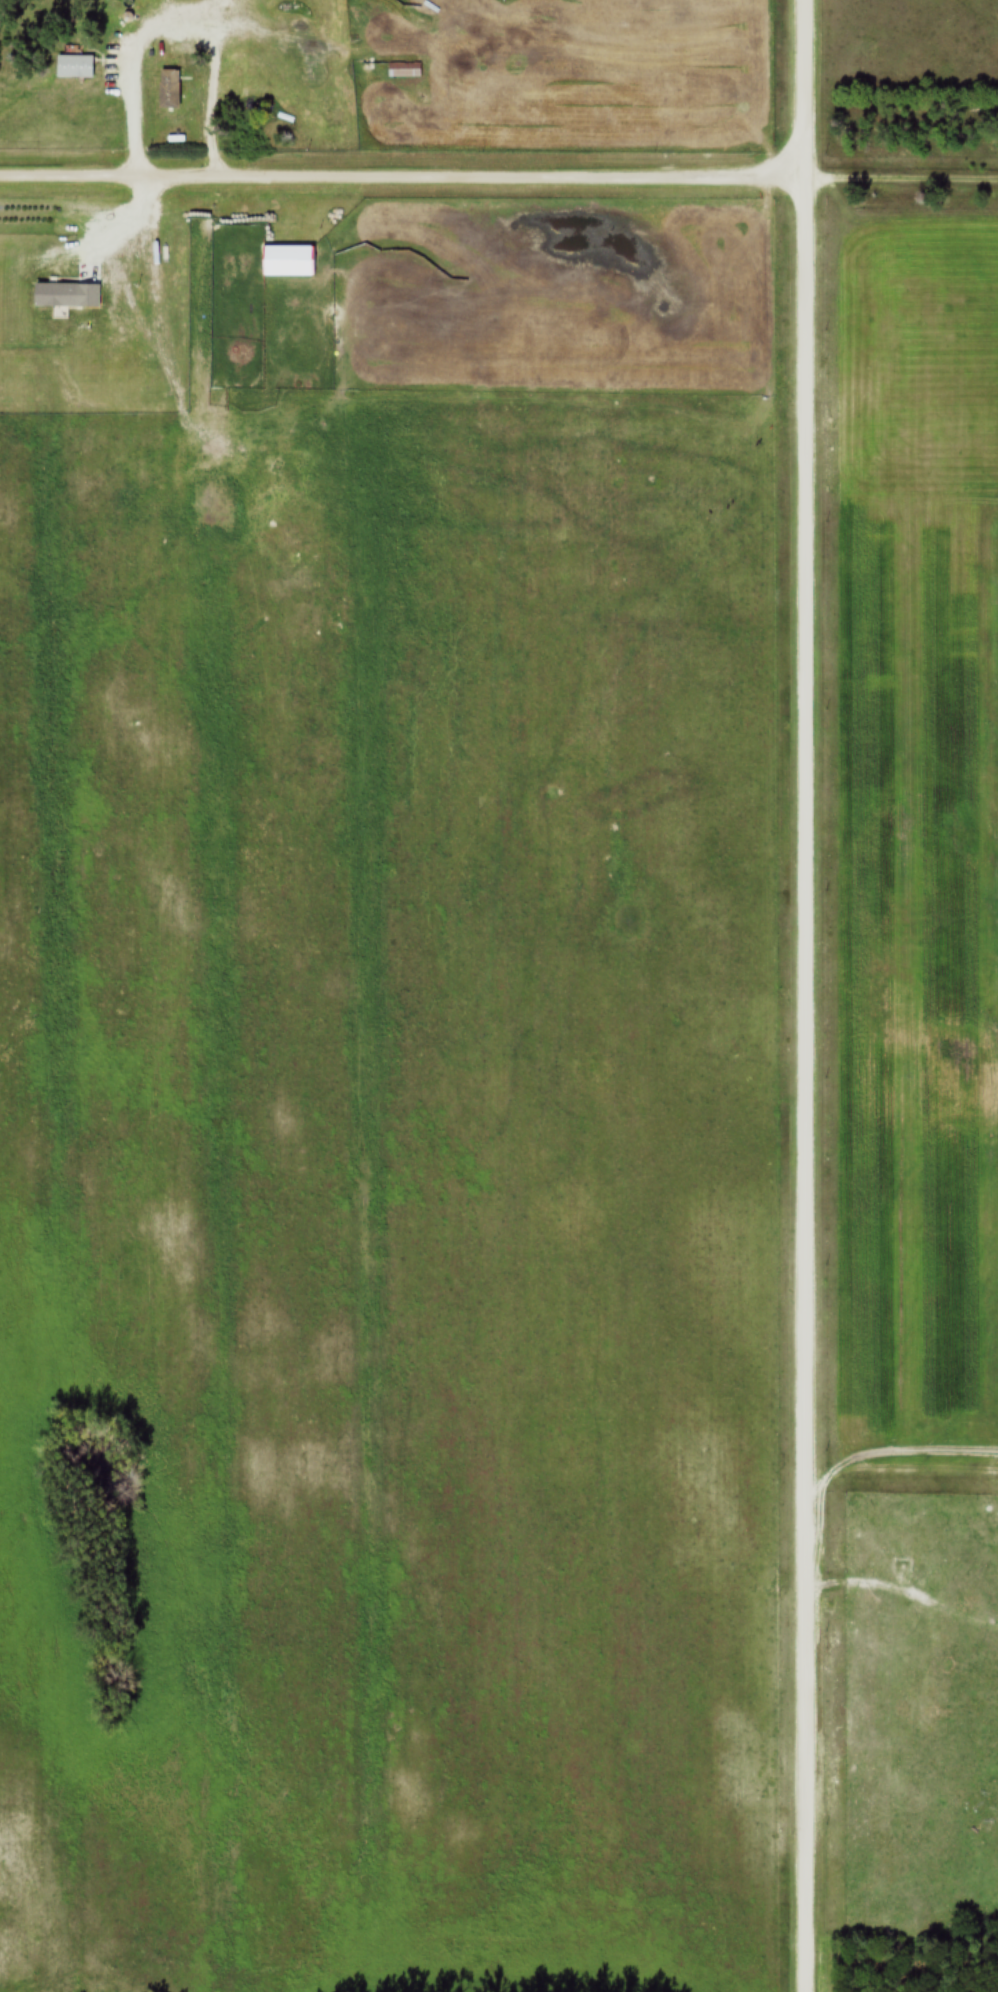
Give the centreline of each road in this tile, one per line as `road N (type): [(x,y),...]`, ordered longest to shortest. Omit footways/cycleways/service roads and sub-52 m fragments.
road 1 (residential): [(806,1991),(801,0)]
road 2 (residential): [(801,178),(0,176)]
road 3 (track): [(997,179),(801,178)]

